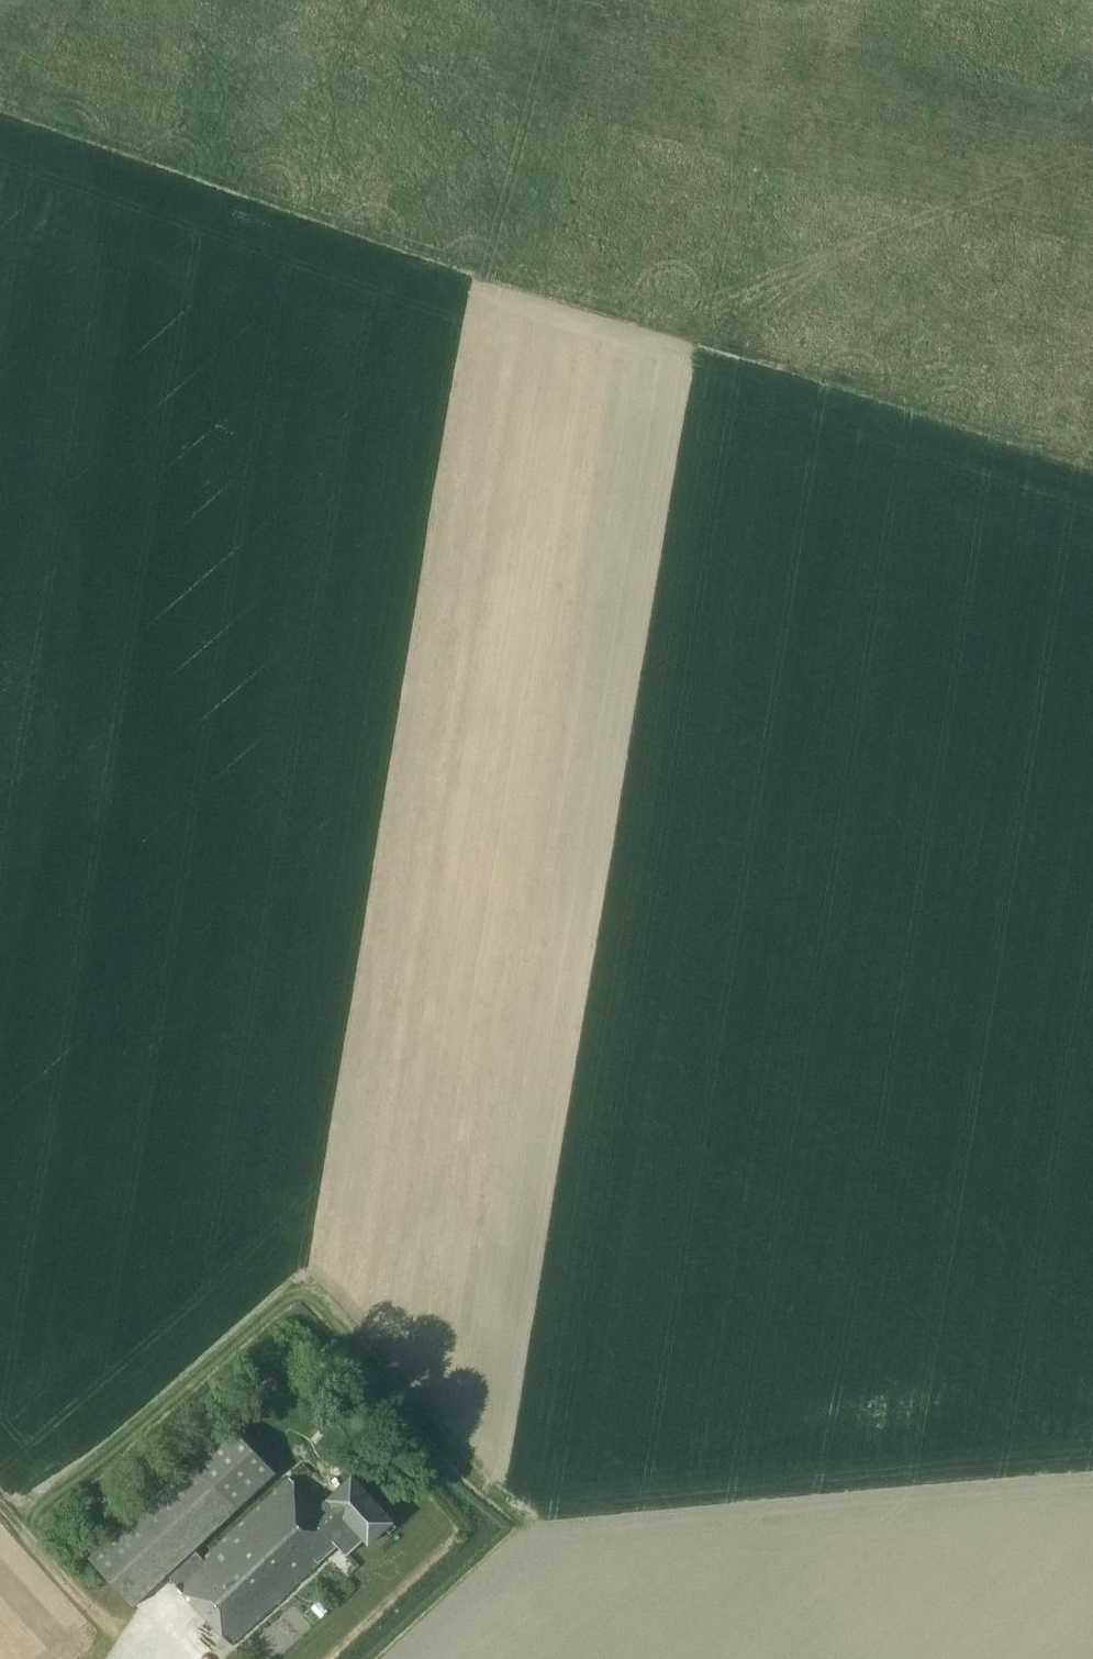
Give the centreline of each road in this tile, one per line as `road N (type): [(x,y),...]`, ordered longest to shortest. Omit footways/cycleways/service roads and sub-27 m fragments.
road 1 (track): [(143,1658),(0,1496)]

